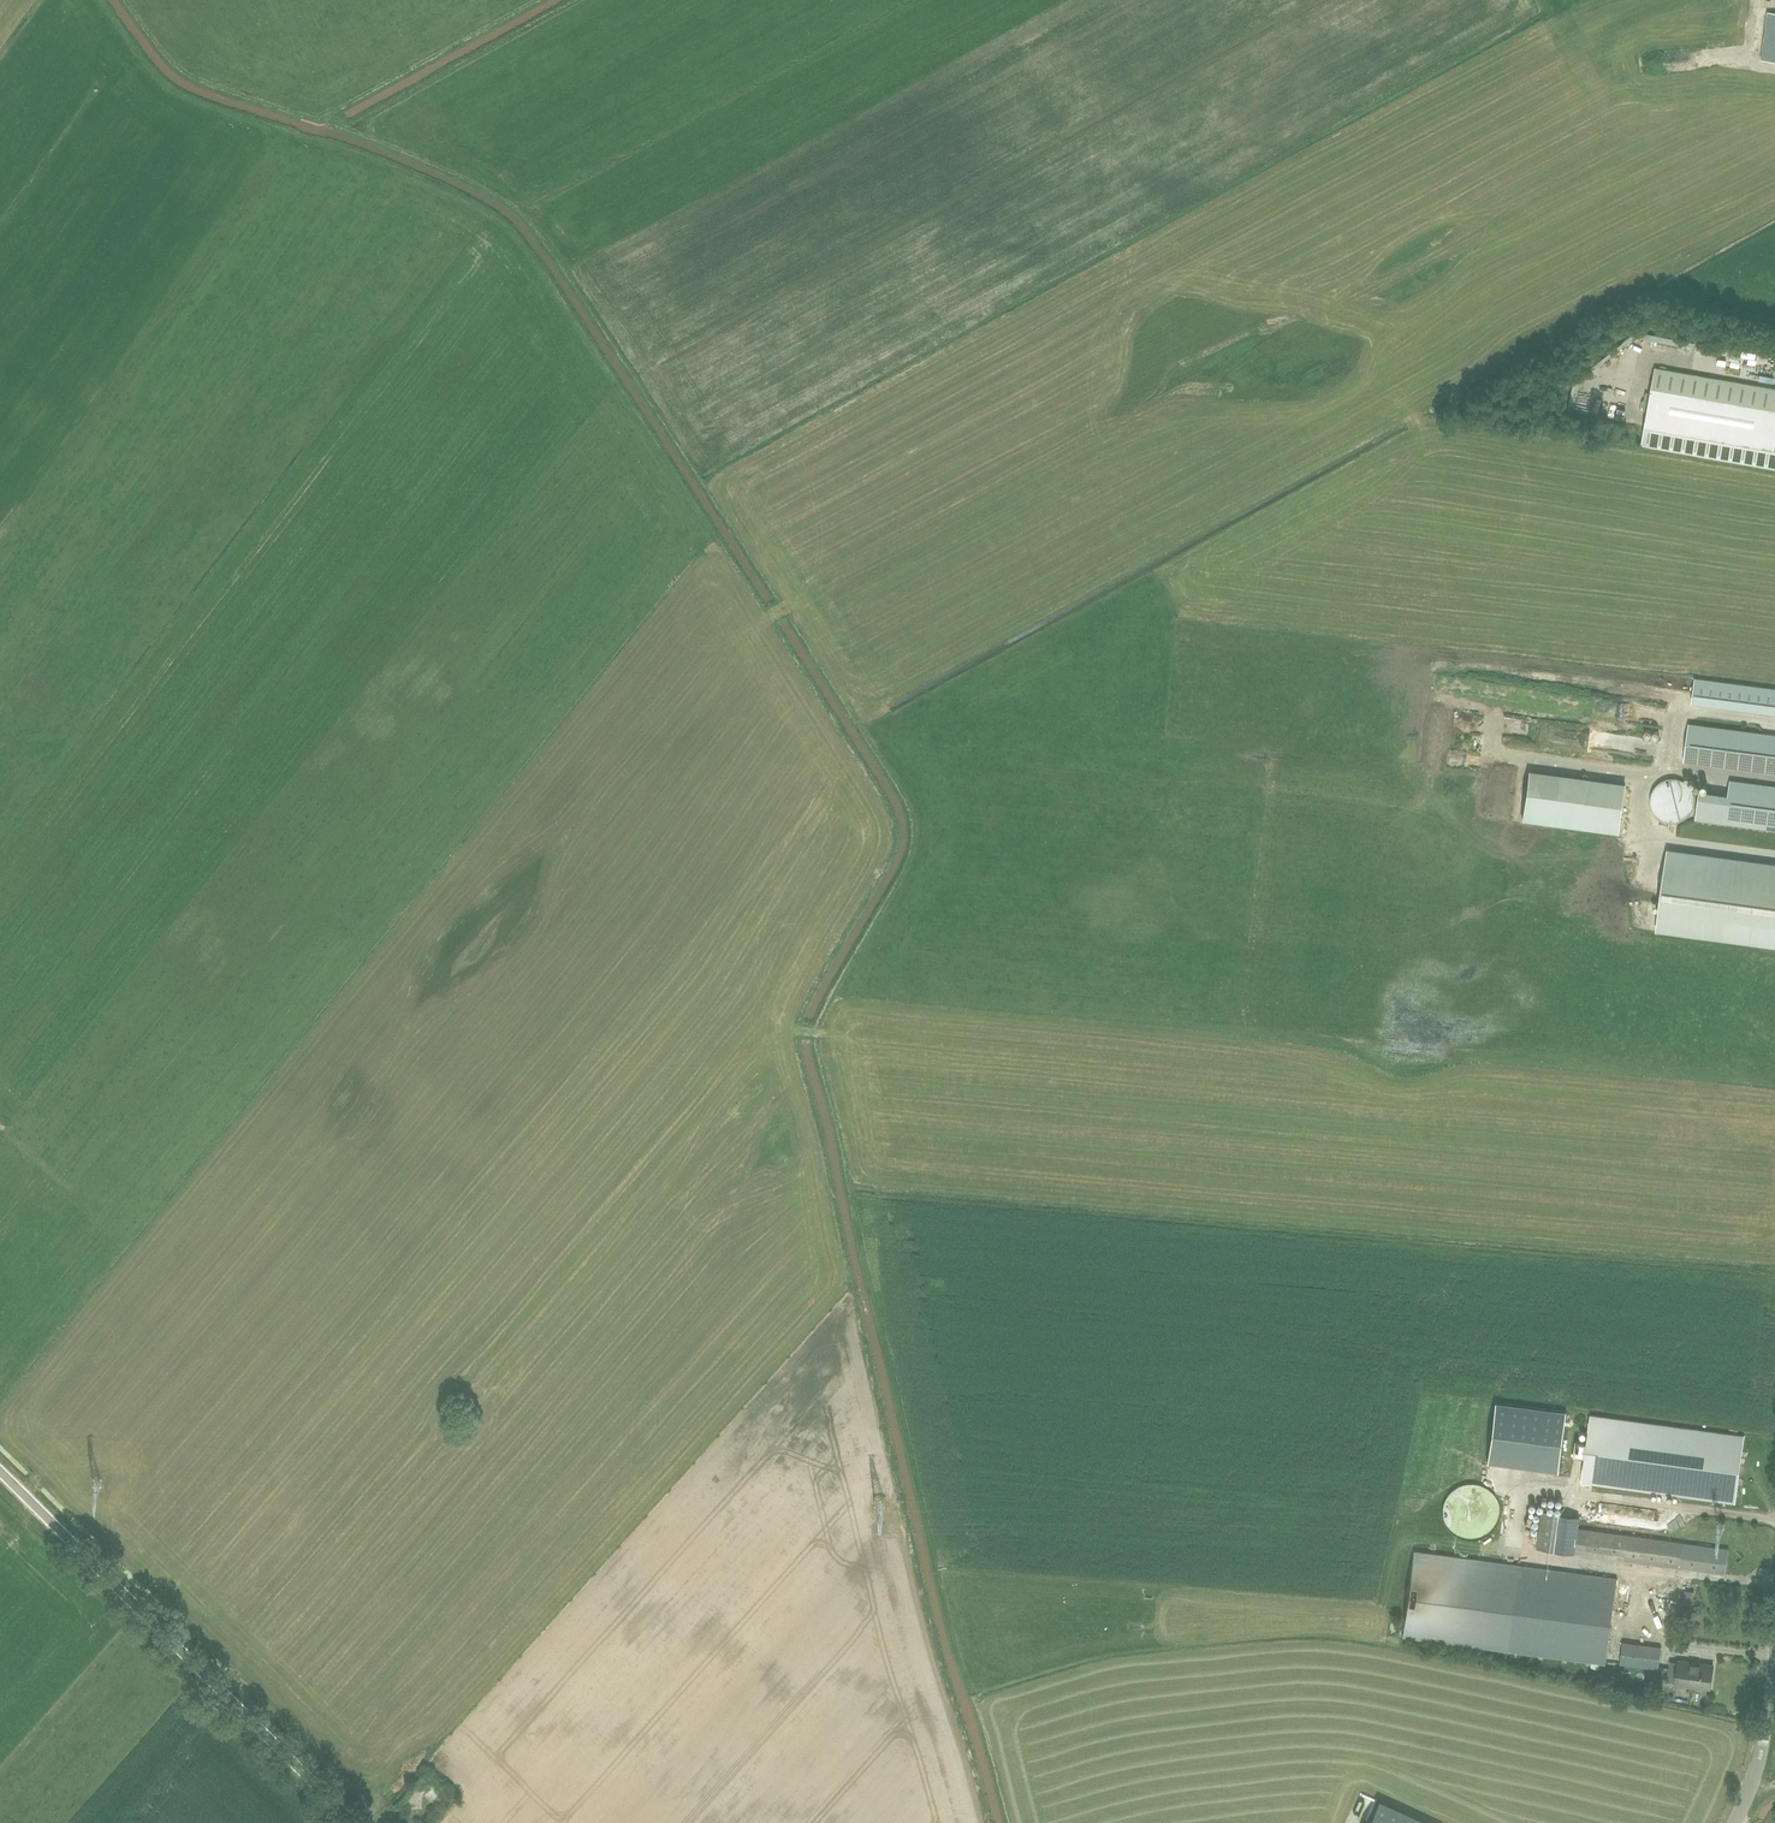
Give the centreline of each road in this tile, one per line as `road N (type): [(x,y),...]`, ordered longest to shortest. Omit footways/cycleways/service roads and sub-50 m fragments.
road 1 (unclassified): [(359,1822),(0,1468)]
road 2 (unclassified): [(1740,1822),(1774,1691)]

